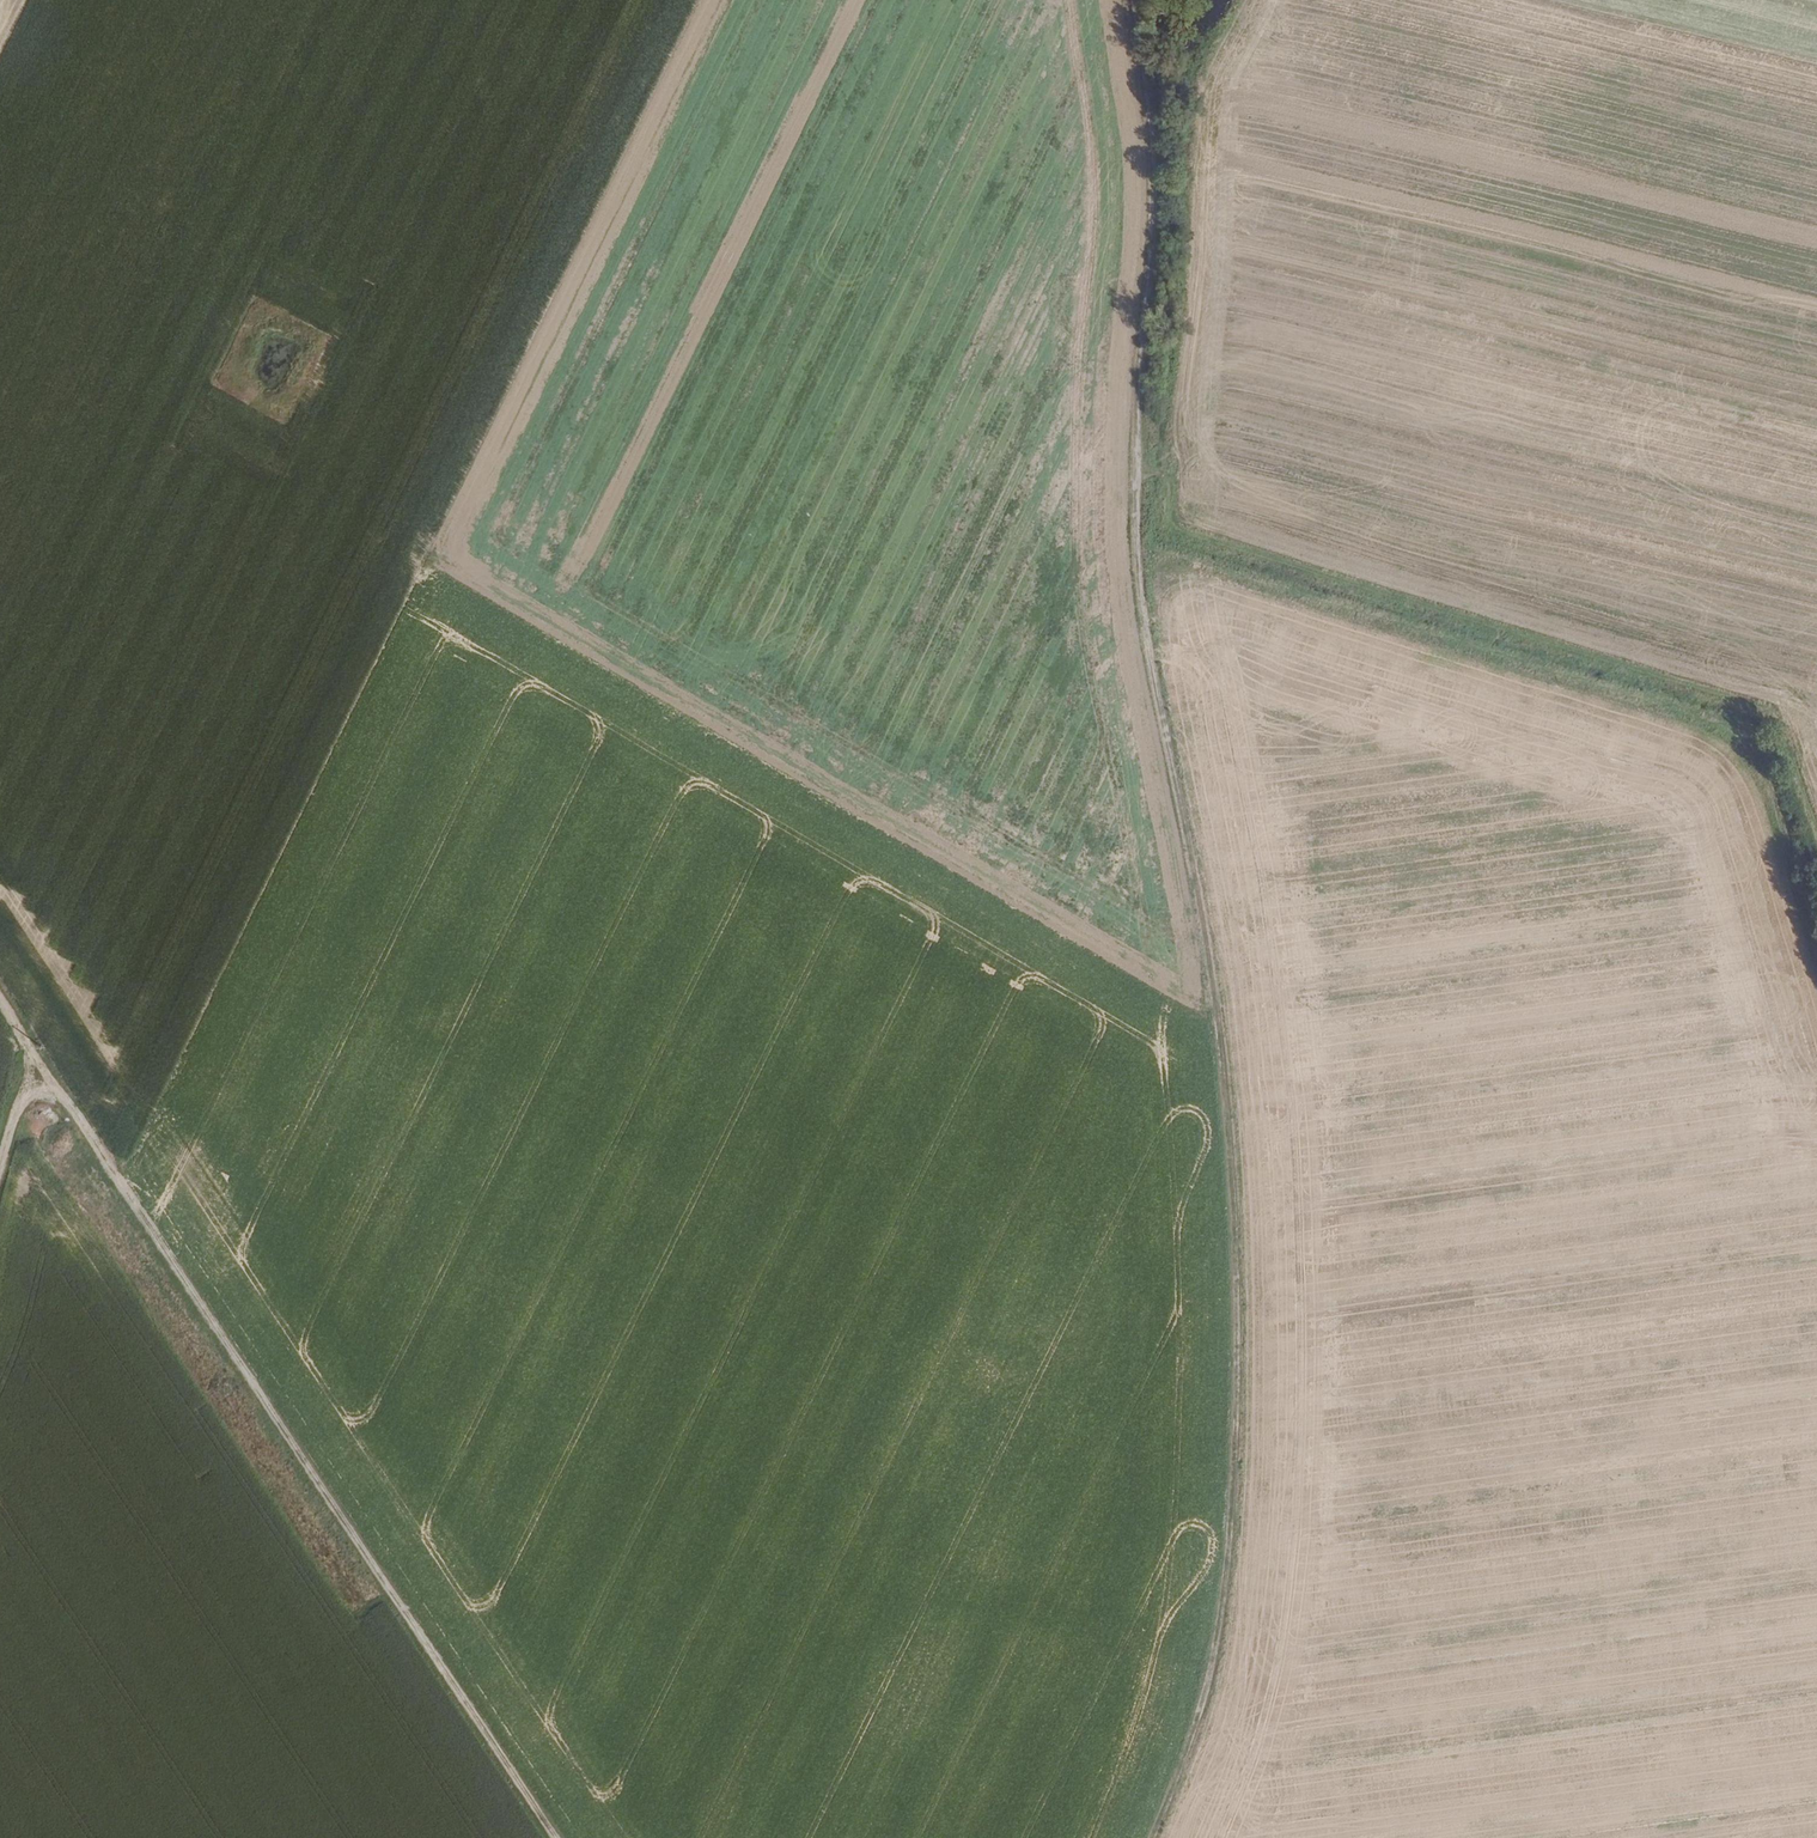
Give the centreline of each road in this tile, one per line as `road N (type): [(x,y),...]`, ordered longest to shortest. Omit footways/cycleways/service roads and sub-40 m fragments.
road 1 (track): [(1132,0),(1153,207),(1131,563),(1212,1021)]
road 2 (track): [(0,1005),(558,1837)]
road 3 (track): [(1211,1014),(1233,1212),(1232,1489),(1206,1690),(1151,1837)]
road 4 (track): [(44,1071),(16,1128),(0,1187)]

